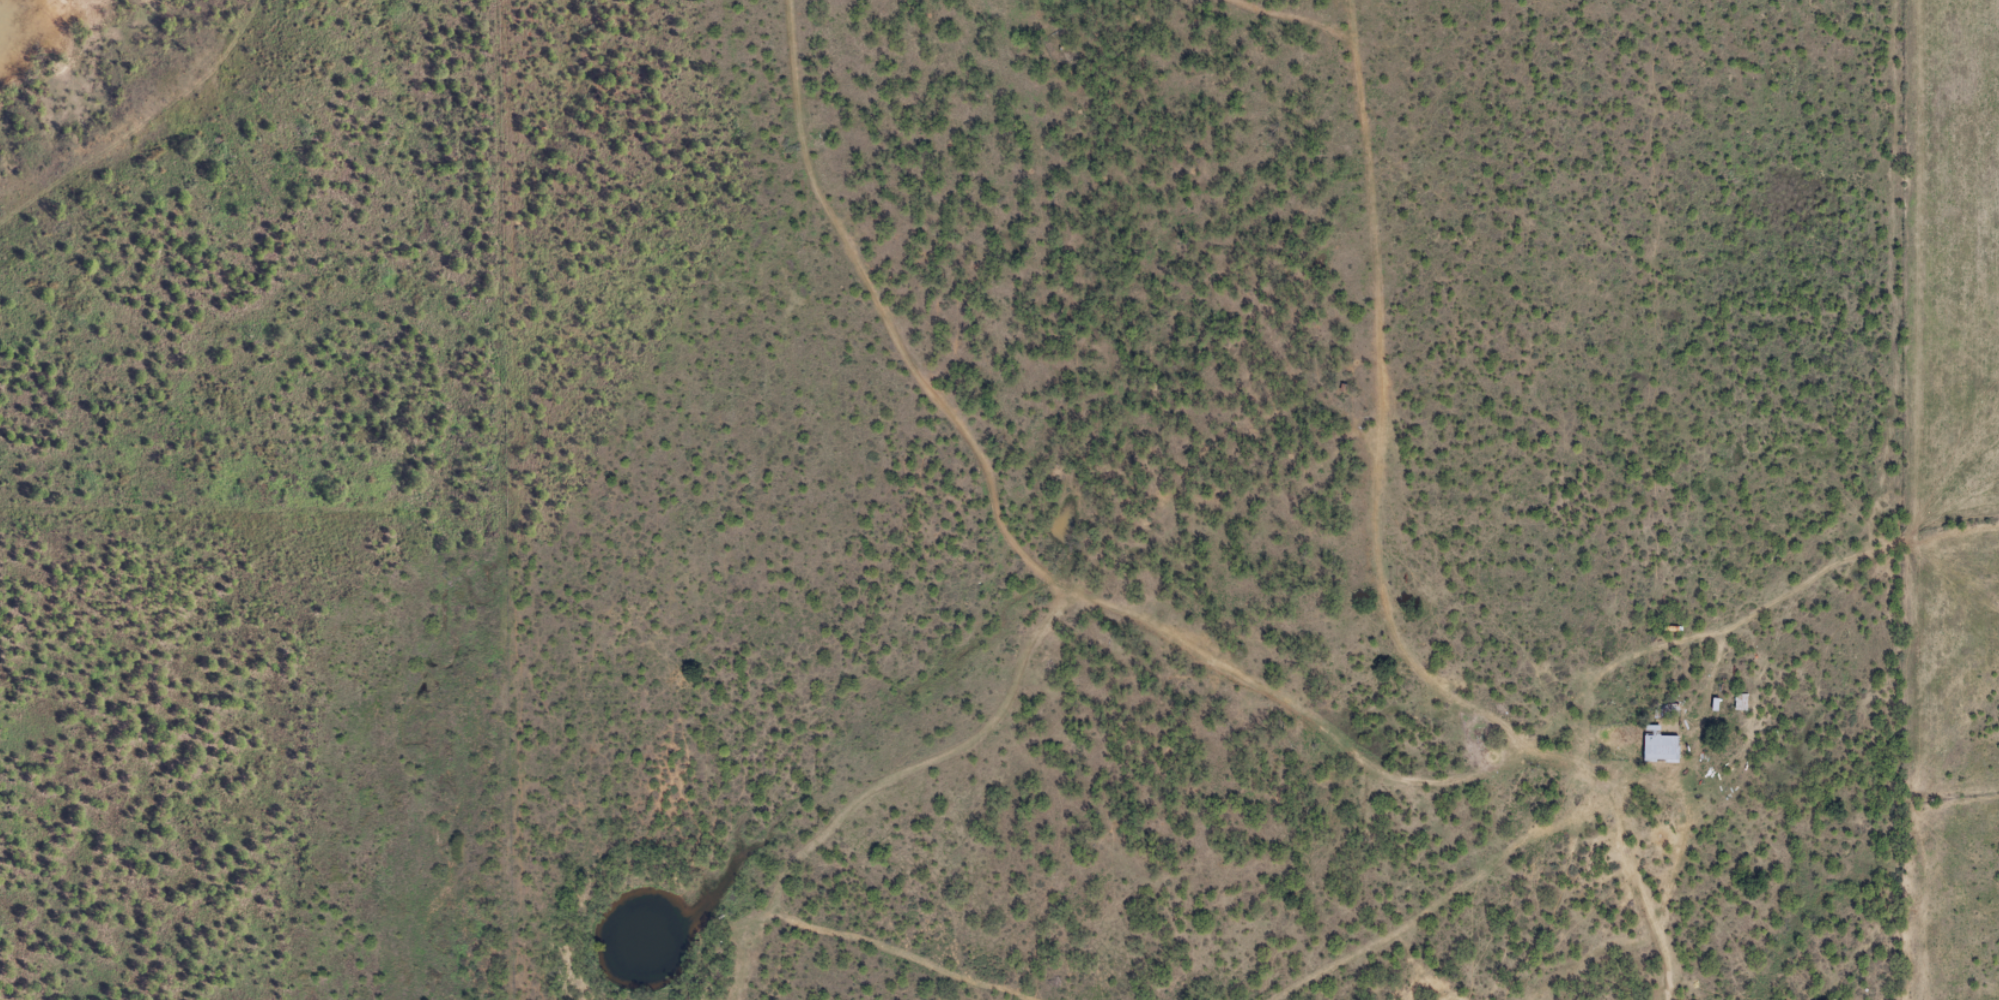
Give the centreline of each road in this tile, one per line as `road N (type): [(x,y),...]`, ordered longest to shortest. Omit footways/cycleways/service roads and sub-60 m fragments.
road 1 (residential): [(1667,999),(1663,923),(1633,796),(1612,775),(1420,781),(1065,587),(862,236),(809,0)]
road 2 (residential): [(260,0),(32,306)]

